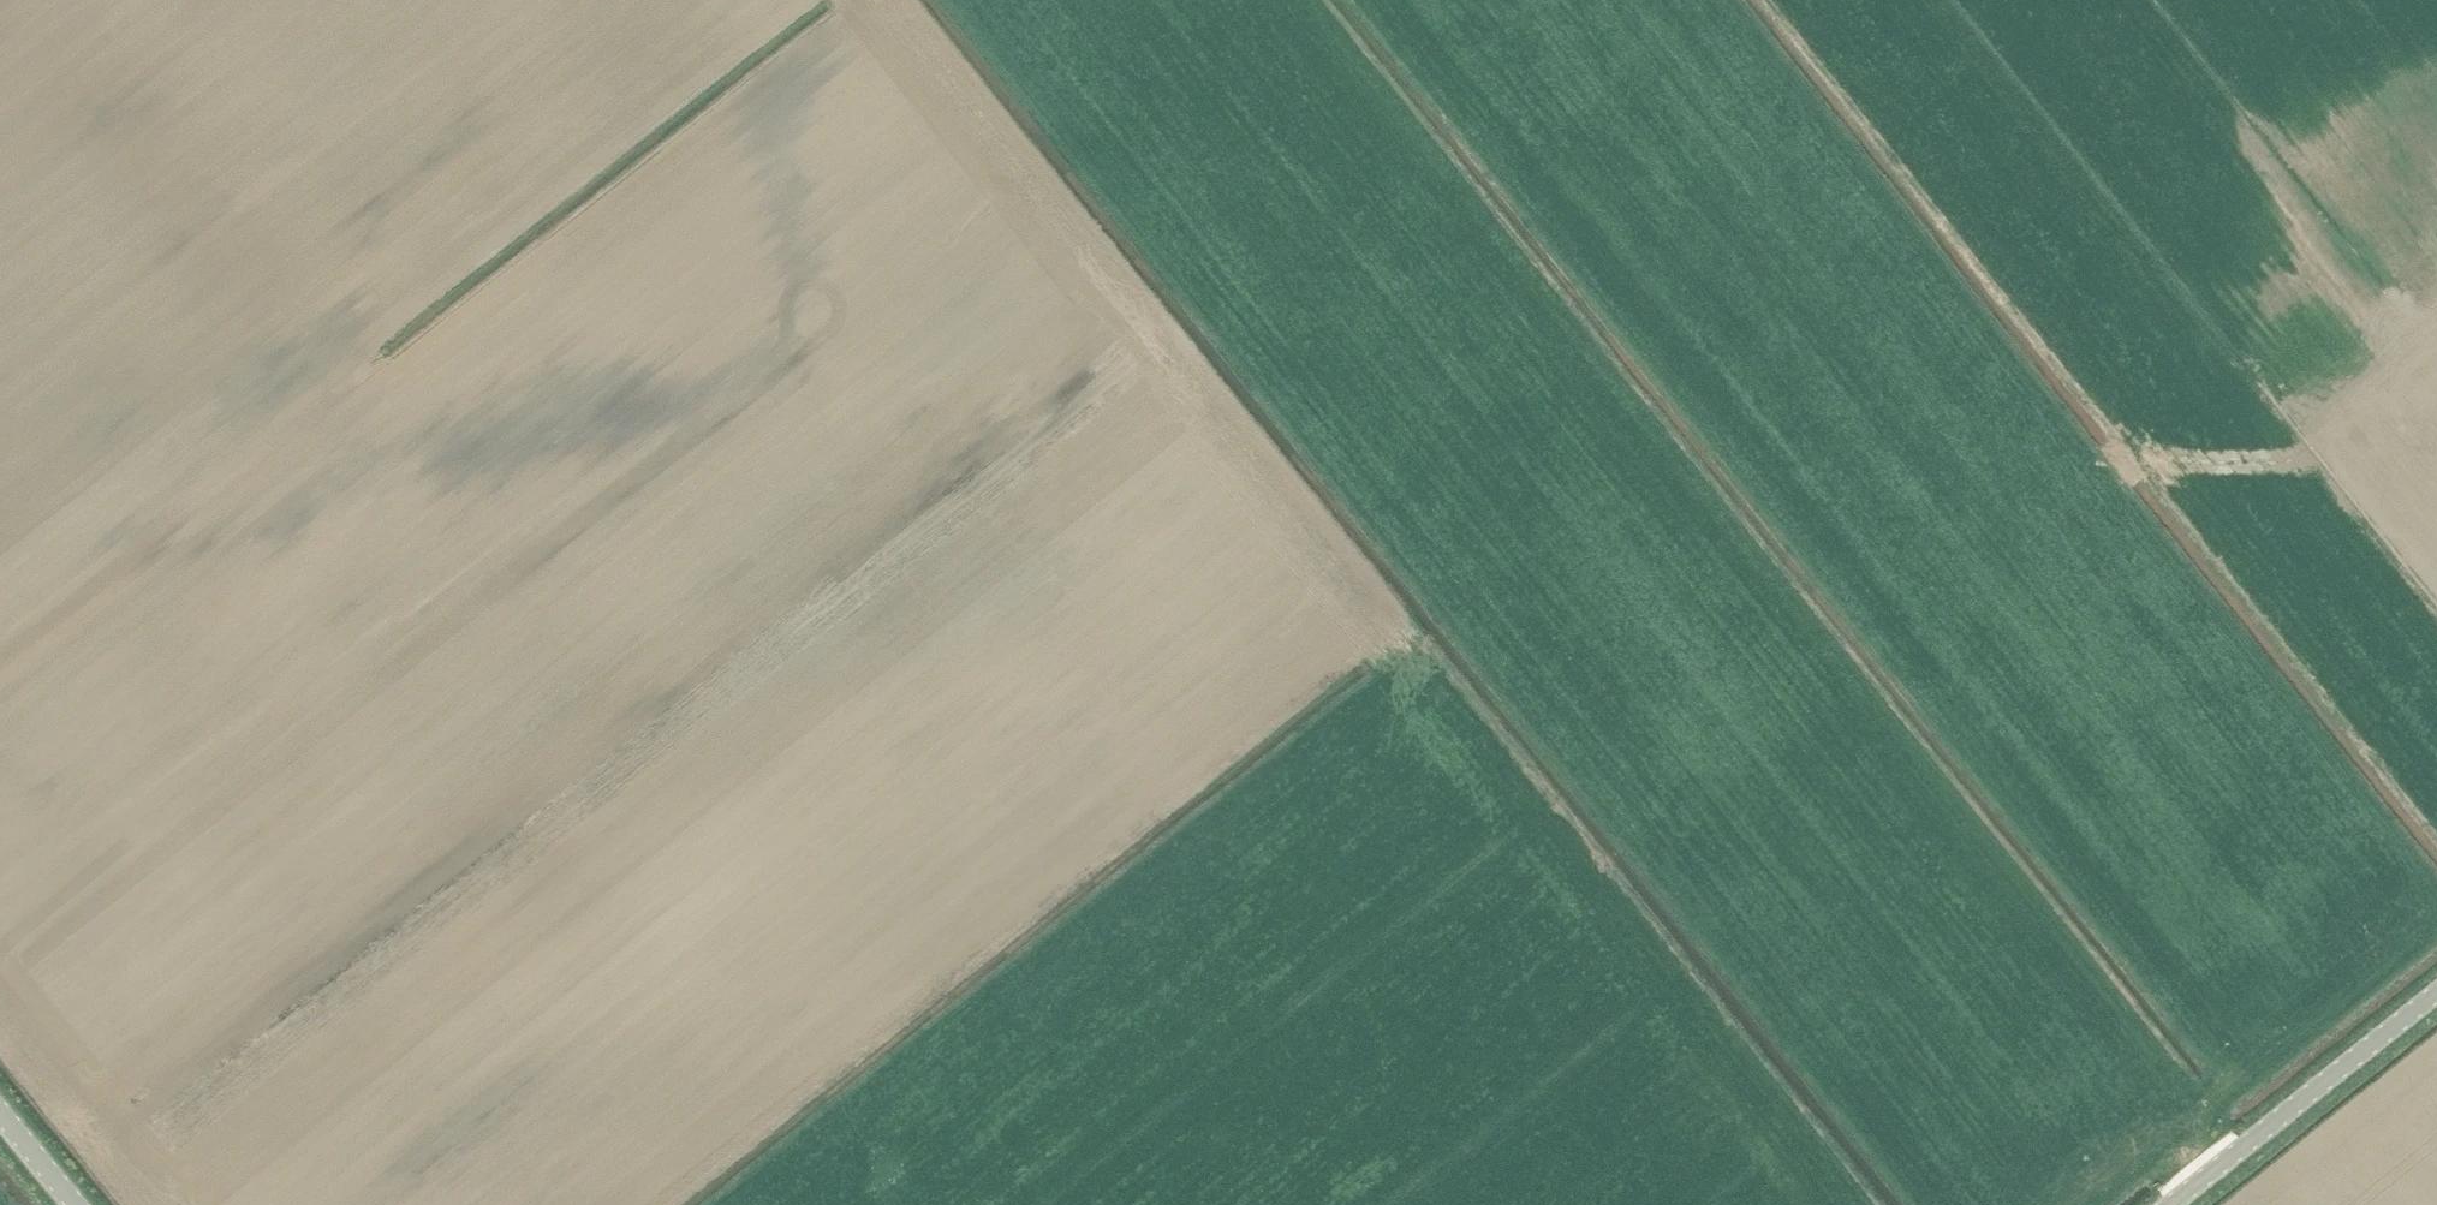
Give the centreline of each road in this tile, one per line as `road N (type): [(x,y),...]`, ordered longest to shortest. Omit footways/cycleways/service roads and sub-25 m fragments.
road 1 (unclassified): [(2168,1204),(2436,990)]
road 2 (unclassified): [(78,1204),(0,1110)]

